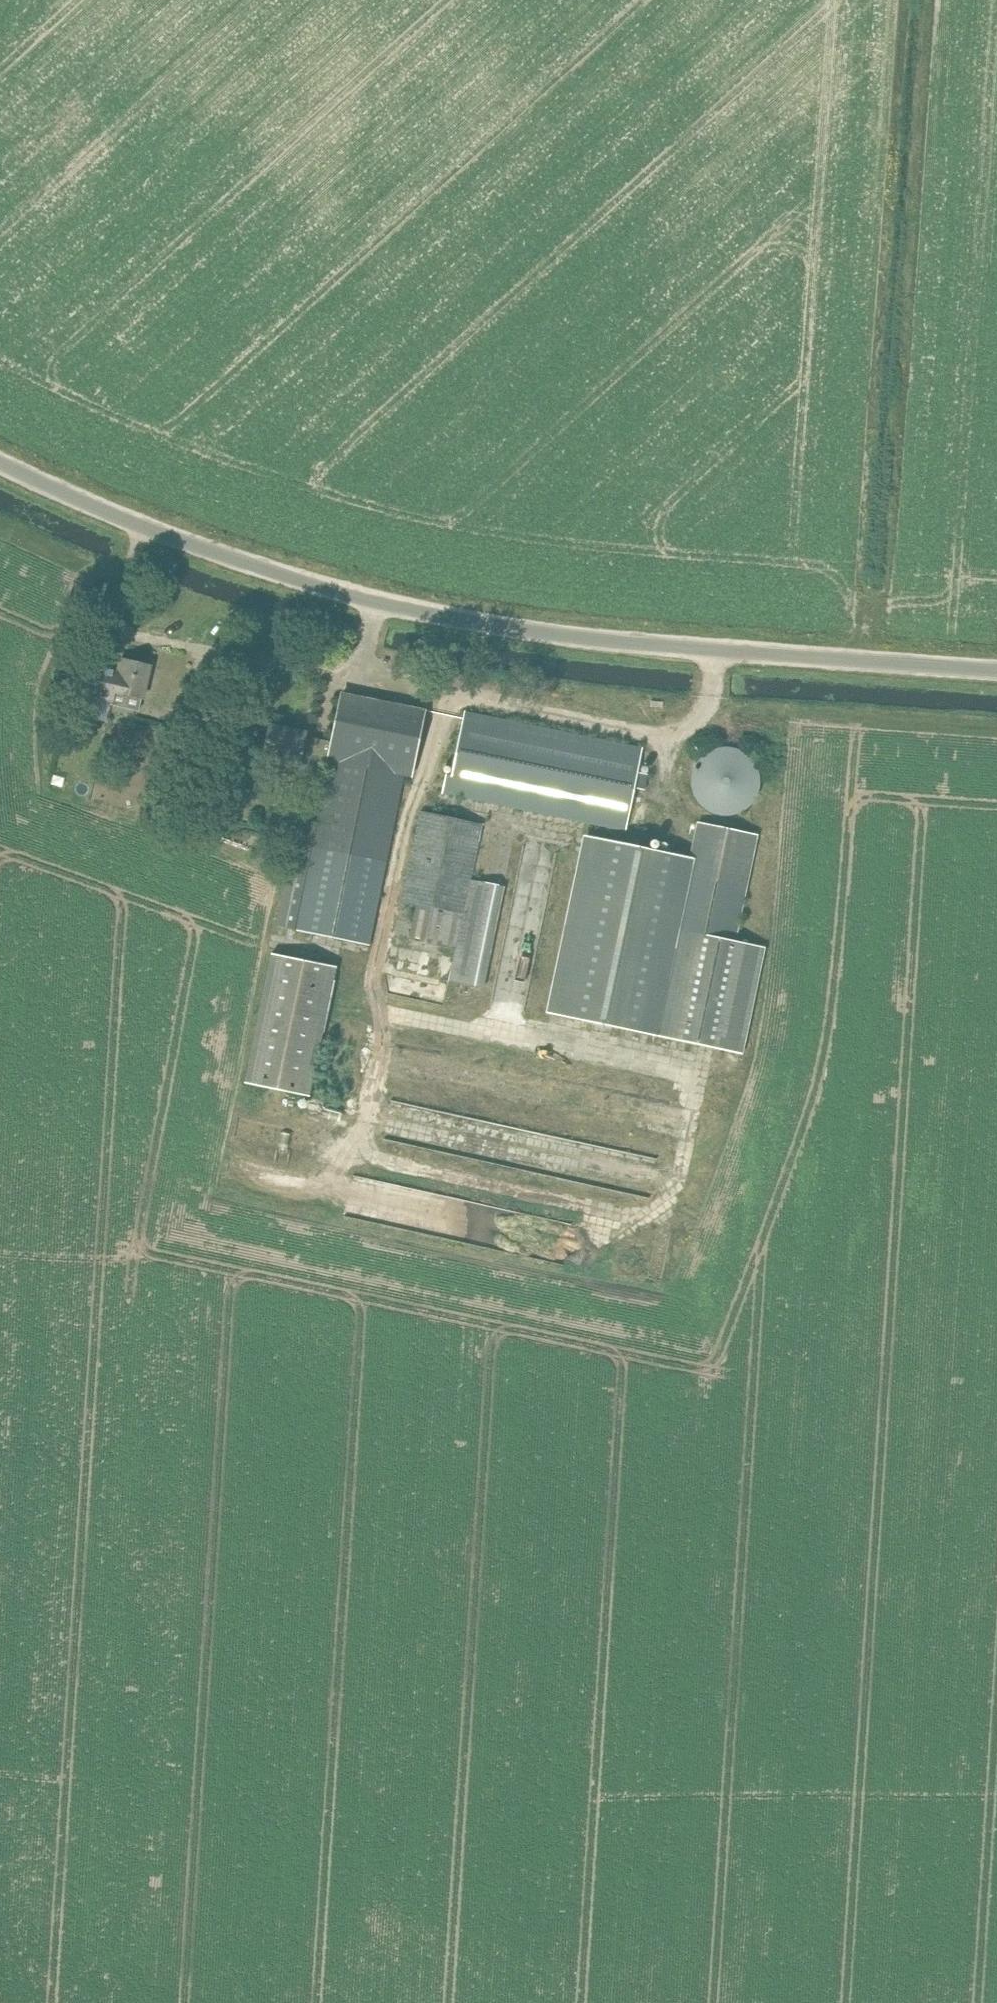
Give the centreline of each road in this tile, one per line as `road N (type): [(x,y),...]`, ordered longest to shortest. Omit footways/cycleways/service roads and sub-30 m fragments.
road 1 (unclassified): [(996,672),(626,646),(411,617),(198,548),(0,463)]

